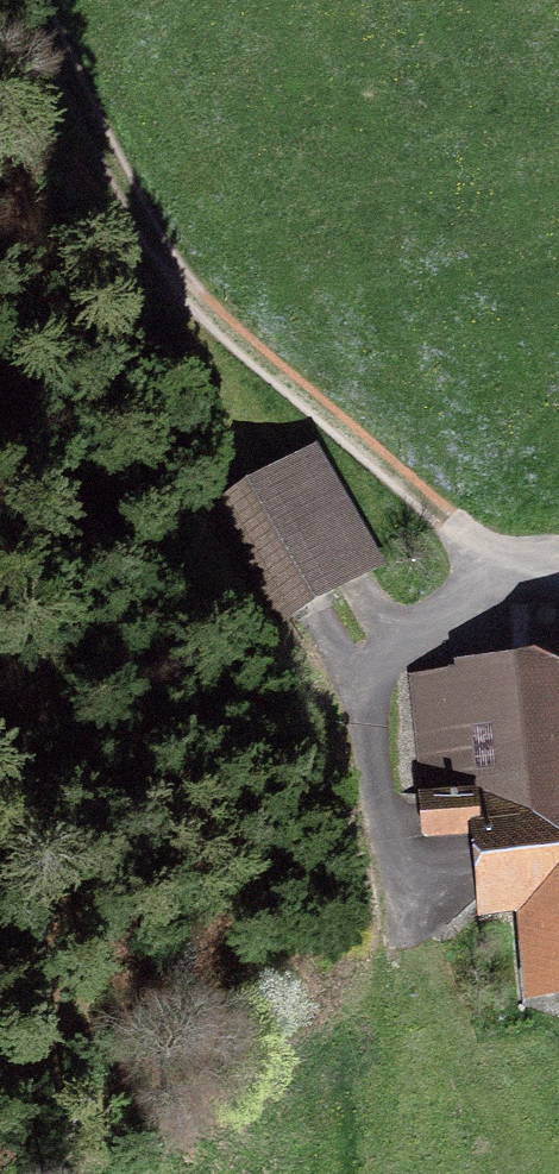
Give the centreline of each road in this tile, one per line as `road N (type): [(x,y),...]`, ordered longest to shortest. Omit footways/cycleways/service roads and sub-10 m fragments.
road 1 (track): [(492,552),(403,483),(226,322),(164,242),(42,0)]
road 2 (unclassified): [(558,568),(492,552),(390,668),(377,704),(383,947)]
road 3 (track): [(378,1173),(383,947)]

